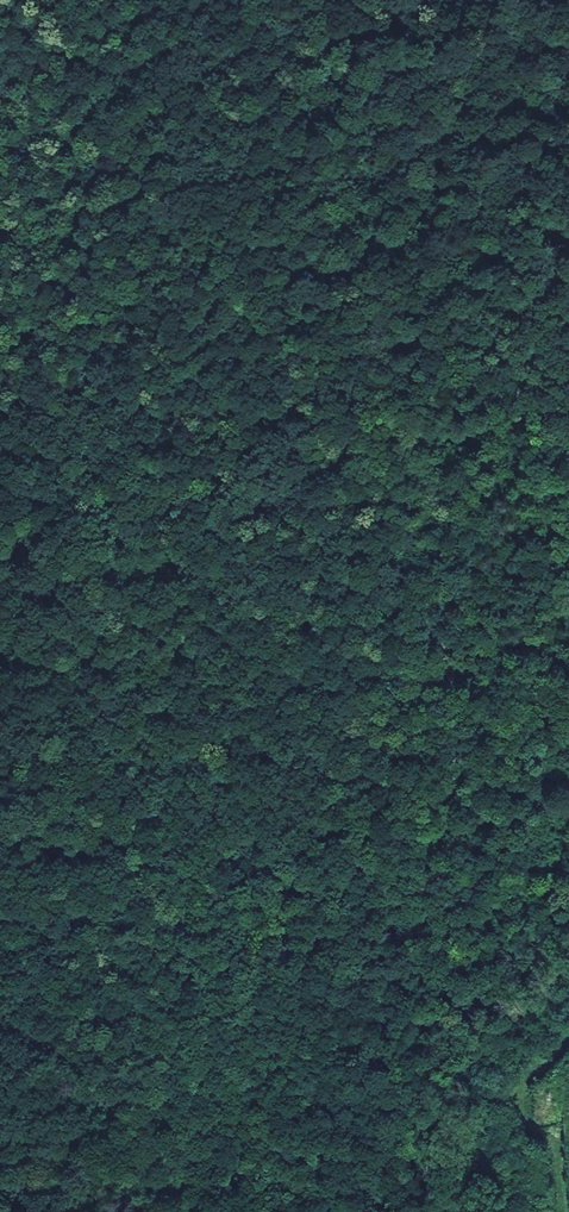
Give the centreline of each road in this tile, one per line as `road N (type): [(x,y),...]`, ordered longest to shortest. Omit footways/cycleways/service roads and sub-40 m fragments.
road 1 (track): [(435,1211),(414,1076),(458,800),(457,686),(439,622),(297,322),(294,195),(342,0)]
road 2 (track): [(72,0),(79,353),(117,515),(175,904)]
road 3 (track): [(175,904),(214,895),(369,804),(457,686)]
road 4 (track): [(142,0),(297,322)]
road 5 (track): [(175,904),(256,1211)]
road 6 (track): [(138,1211),(182,987),(175,904)]

